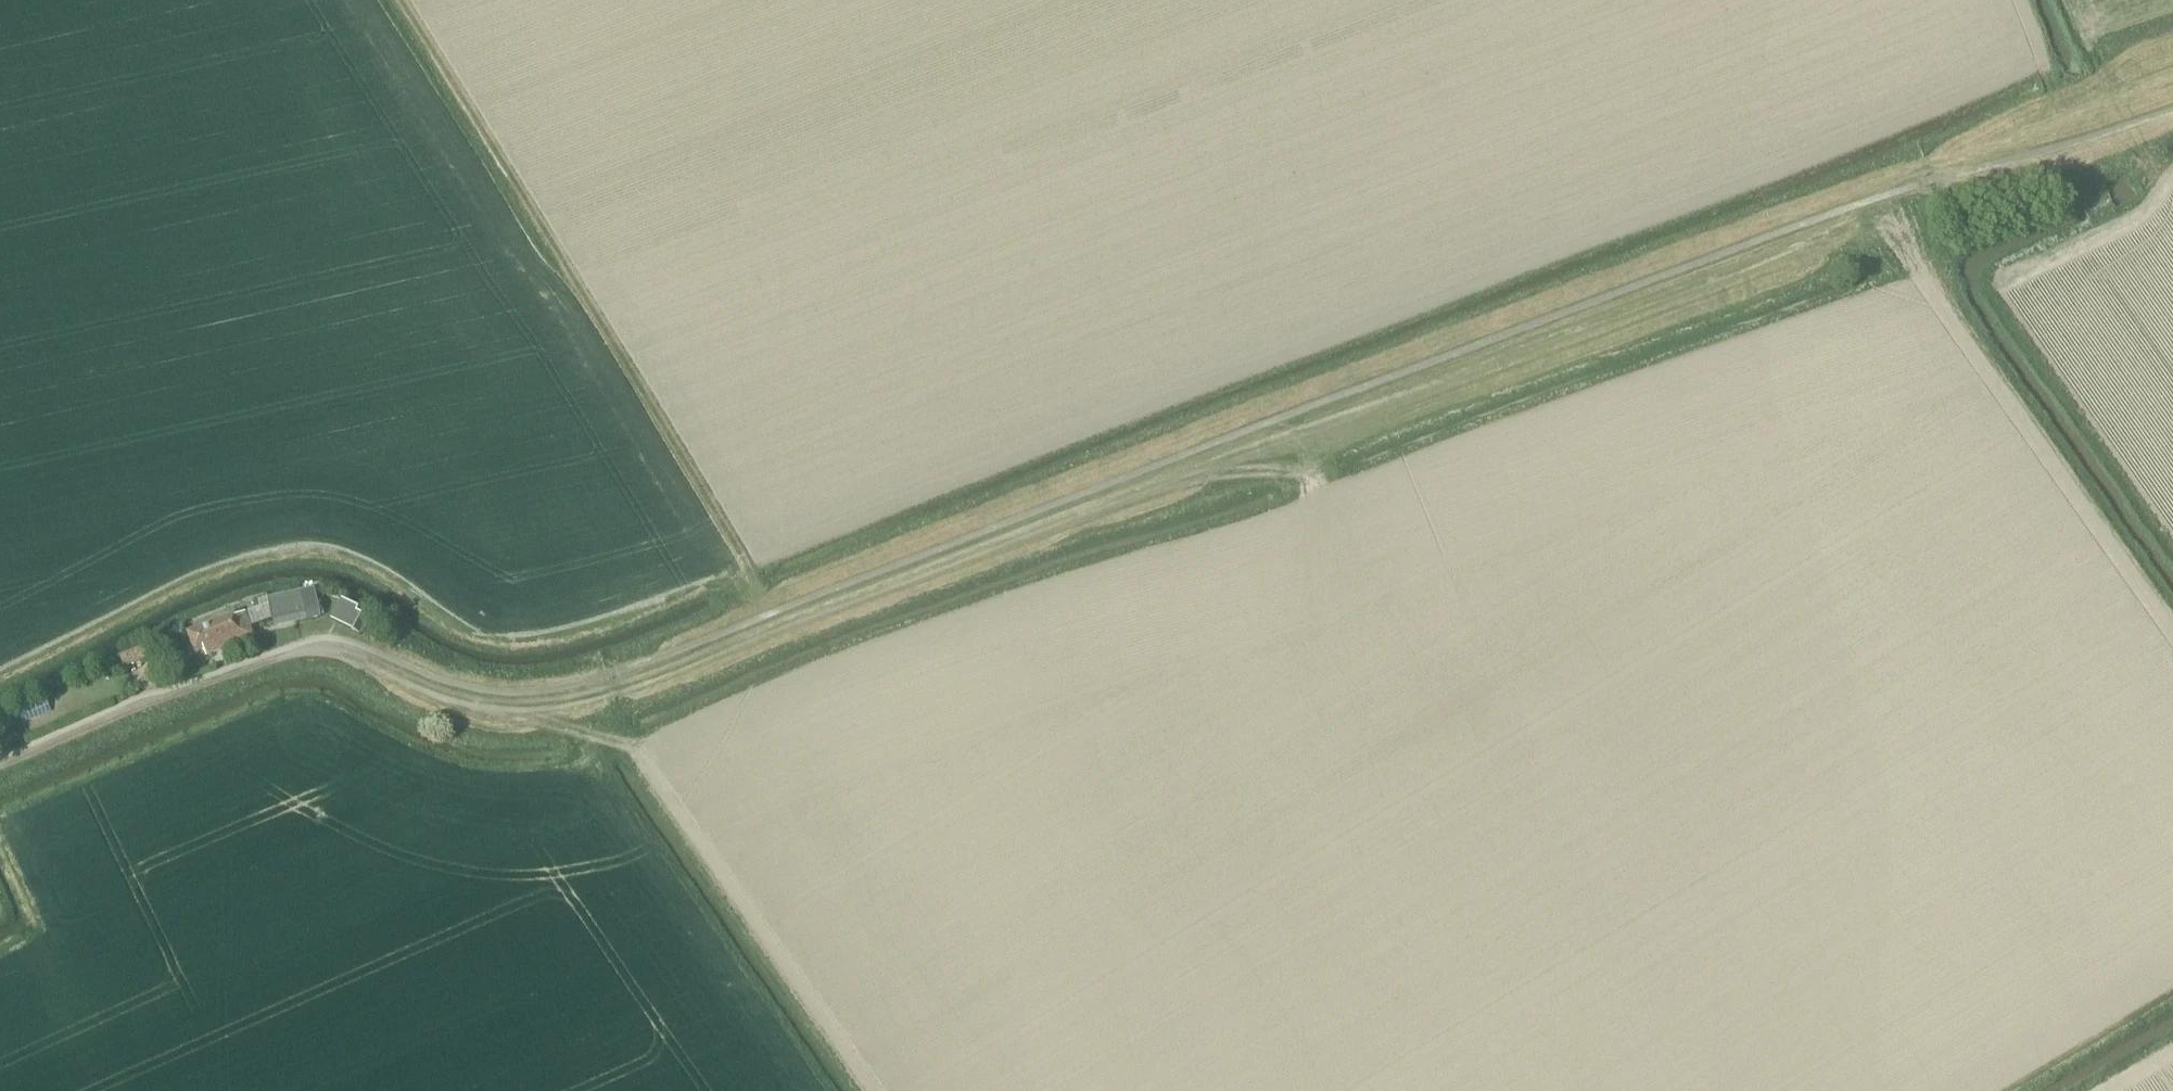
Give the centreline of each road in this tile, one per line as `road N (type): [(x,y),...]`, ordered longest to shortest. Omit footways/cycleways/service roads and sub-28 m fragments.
road 1 (track): [(0,764),(145,704),(322,649),(476,708),(623,744)]

